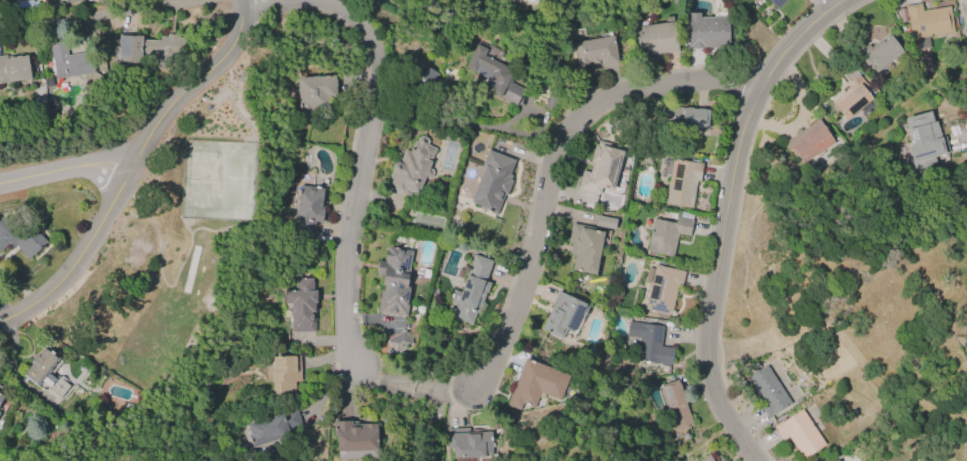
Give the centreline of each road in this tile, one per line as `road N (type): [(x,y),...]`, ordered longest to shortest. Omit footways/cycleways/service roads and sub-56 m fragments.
road 1 (residential): [(755,90),(645,87),(578,121),(563,139),(531,270),(494,365),(473,389)]
road 2 (residential): [(242,5),(233,45),(173,103),(71,269),(38,301),(0,322)]
road 3 (residential): [(310,0),(355,19),(375,59),(347,261),(359,371)]
road 4 (residential): [(755,90),(735,164),(708,360),(712,391),(755,460)]
road 5 (residential): [(139,154),(0,183)]
road 6 (residential): [(842,0),(792,43),(755,90)]

